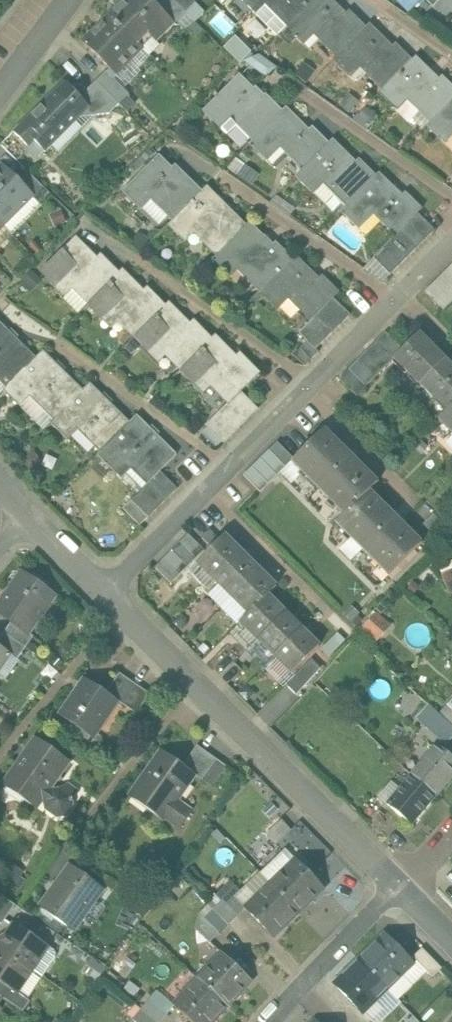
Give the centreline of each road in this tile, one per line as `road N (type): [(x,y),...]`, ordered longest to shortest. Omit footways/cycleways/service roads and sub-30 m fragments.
road 1 (residential): [(101,589),(451,251)]
road 2 (residential): [(101,589),(402,882)]
road 3 (residential): [(264,1021),(402,882)]

